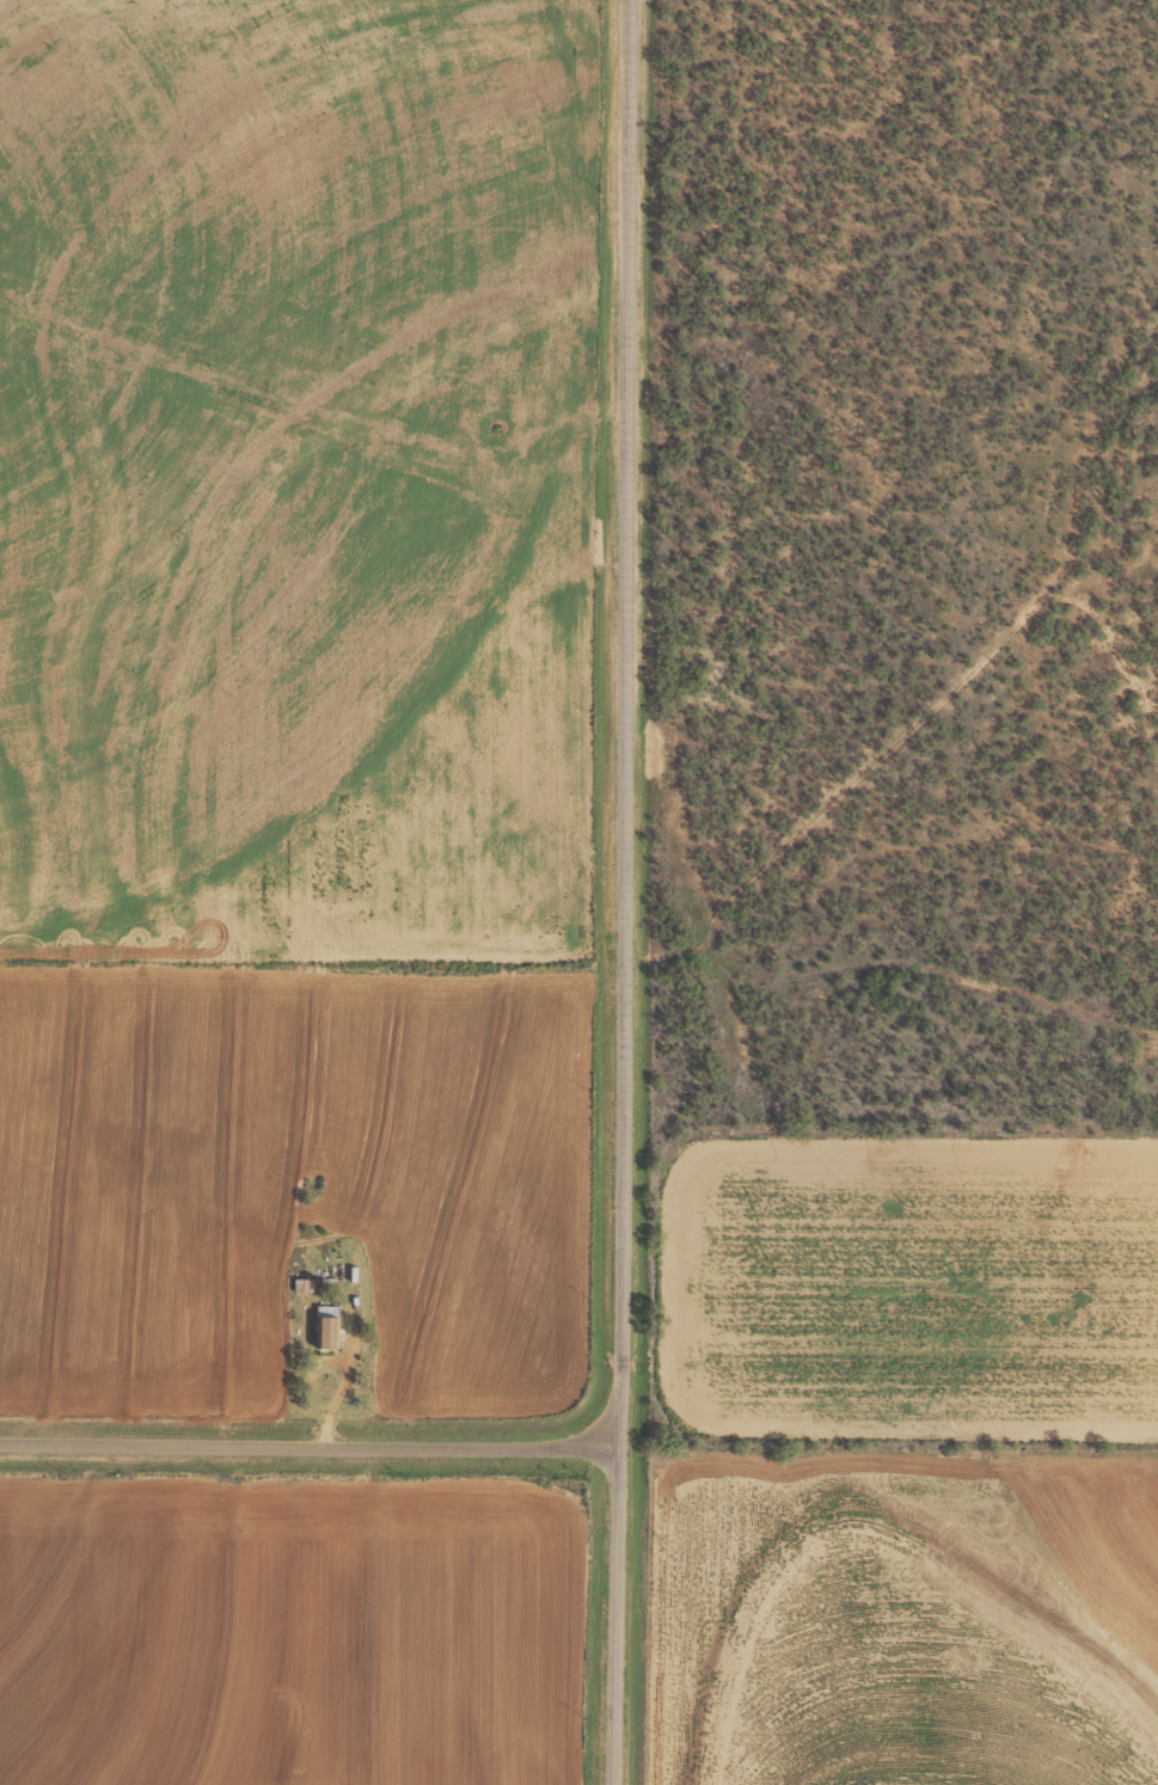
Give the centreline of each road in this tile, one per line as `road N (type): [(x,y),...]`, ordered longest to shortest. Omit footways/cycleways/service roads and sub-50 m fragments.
road 1 (residential): [(618,1784),(639,0)]
road 2 (residential): [(0,1438),(626,1444)]

